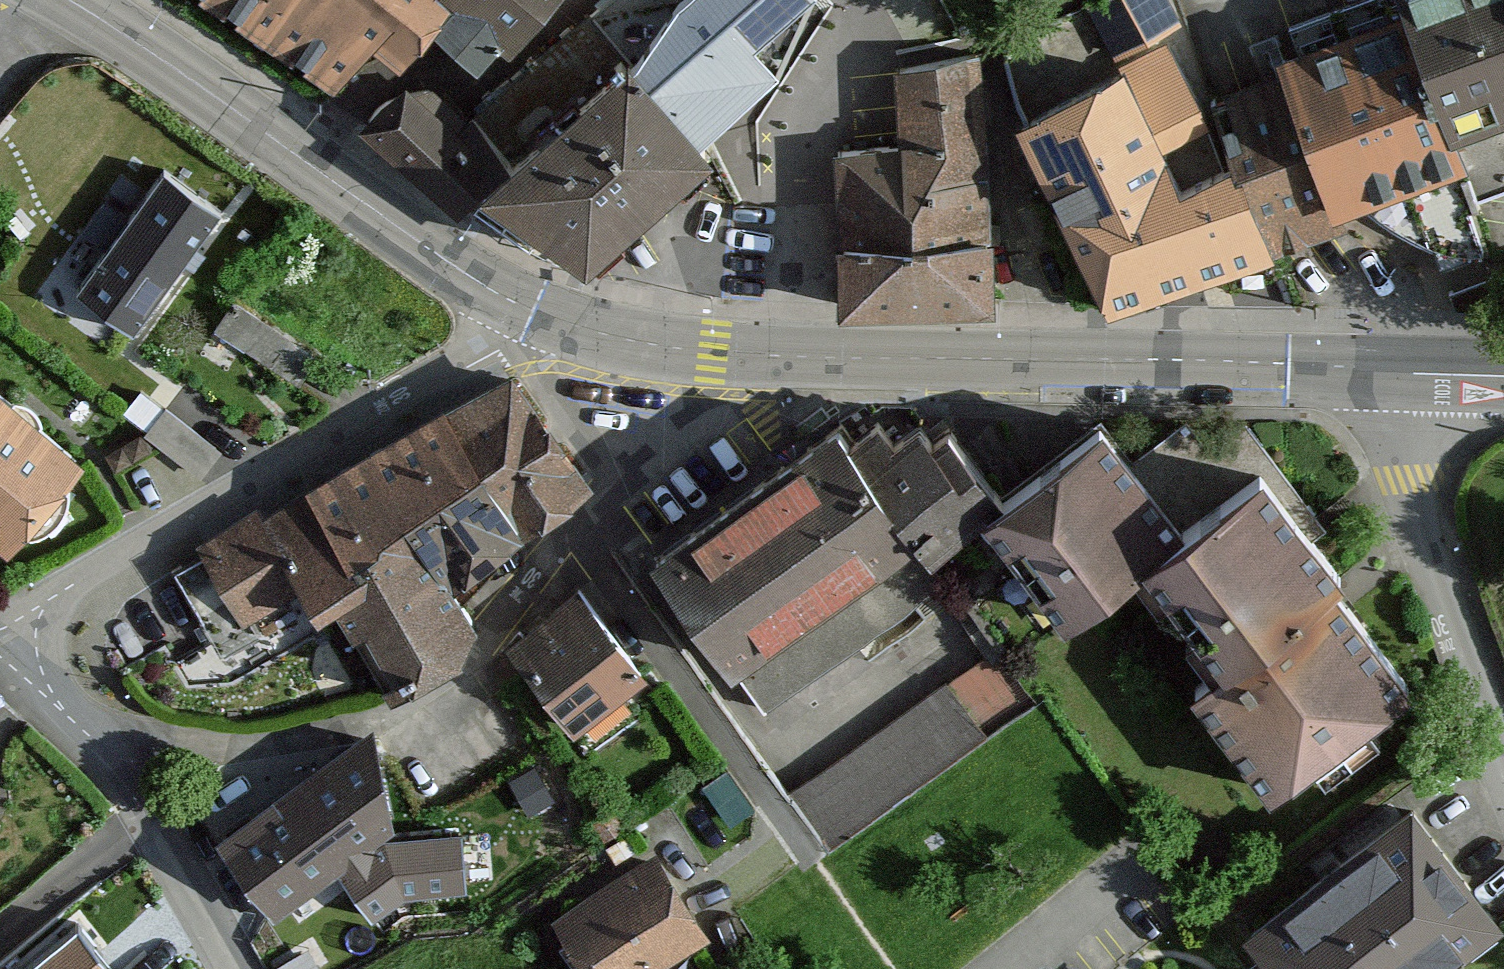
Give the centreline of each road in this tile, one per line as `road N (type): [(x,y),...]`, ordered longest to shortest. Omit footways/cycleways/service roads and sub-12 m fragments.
road 1 (tertiary): [(1390,368),(712,353),(597,336),(528,311)]
road 2 (residential): [(0,632),(494,352),(528,311)]
road 3 (tertiary): [(528,311),(481,287),(69,0)]
road 4 (residential): [(1503,752),(1413,483),(1390,368)]
road 5 (residential): [(0,656),(86,736),(163,830),(241,968)]

